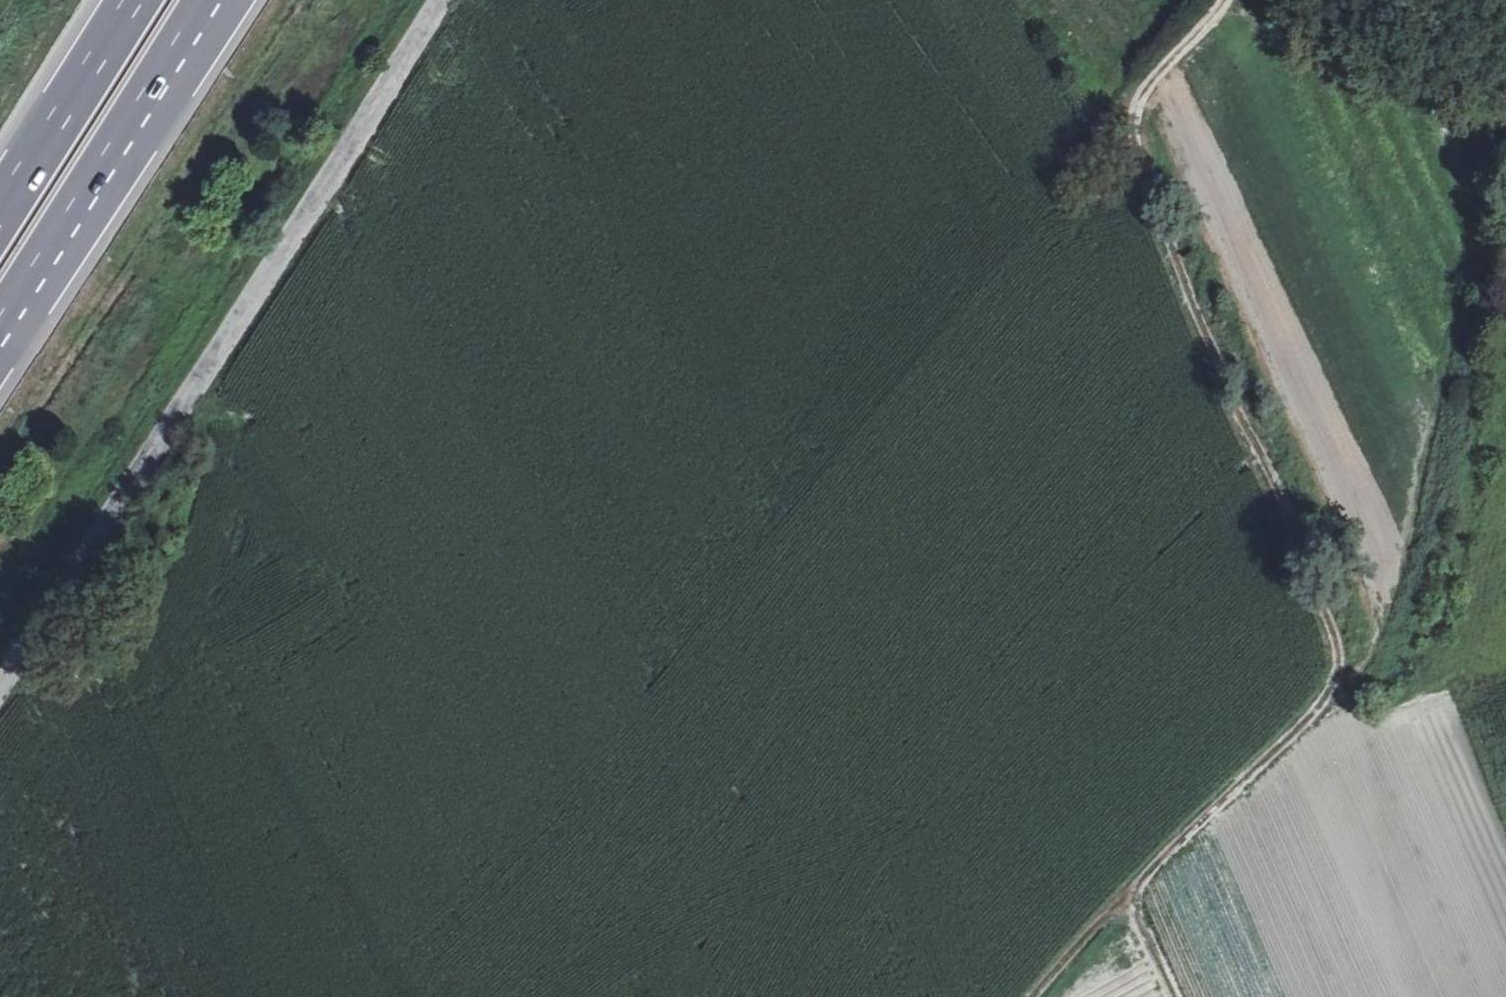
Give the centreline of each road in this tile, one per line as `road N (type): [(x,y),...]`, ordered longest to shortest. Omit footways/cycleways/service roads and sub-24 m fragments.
road 1 (track): [(1217,0),(1139,88),(1128,122),(1138,195),(1218,411),(1323,625),(1332,667),(1028,996)]
road 2 (unclassified): [(440,0),(0,664)]
road 3 (motorway): [(0,331),(208,0)]
road 4 (motorway): [(132,0),(0,211)]

